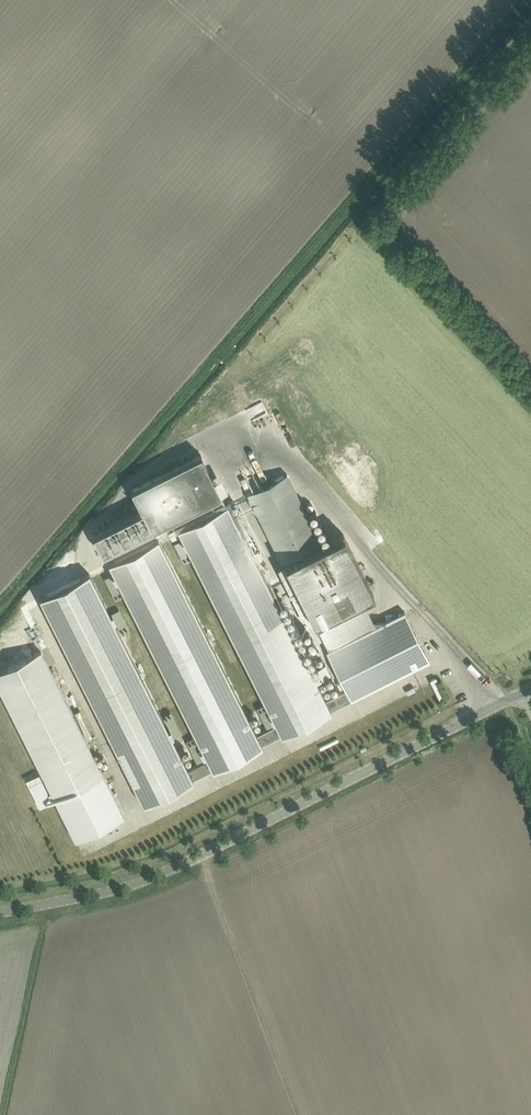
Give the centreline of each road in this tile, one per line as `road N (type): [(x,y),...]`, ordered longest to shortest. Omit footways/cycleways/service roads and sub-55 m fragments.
road 1 (unclassified): [(0,912),(129,886),(530,687)]

